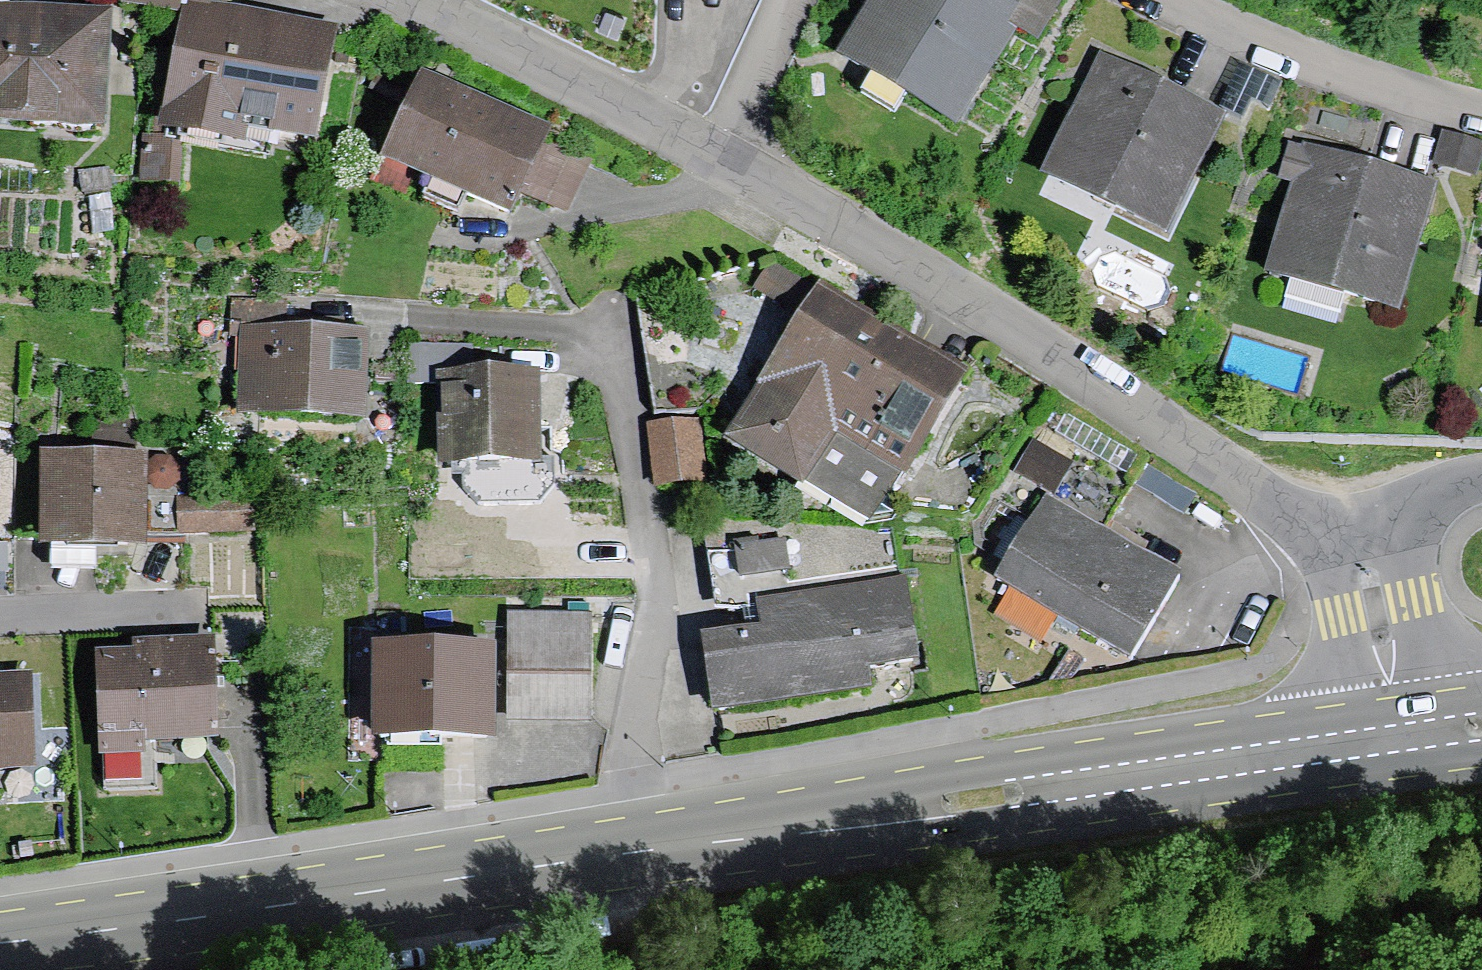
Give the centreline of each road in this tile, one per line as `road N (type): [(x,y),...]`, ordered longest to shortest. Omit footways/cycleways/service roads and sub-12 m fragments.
road 1 (secondary): [(1359,744),(0,943)]
road 2 (residential): [(700,146),(1083,371),(1331,543)]
road 3 (residential): [(398,0),(700,146)]
road 4 (residential): [(1481,118),(1267,51),(1172,0)]
road 5 (residential): [(1422,734),(1393,526)]
road 6 (residential): [(1331,543),(1359,744)]
road 7 (residential): [(785,0),(700,146)]
road 8 (residential): [(0,618),(146,606)]

